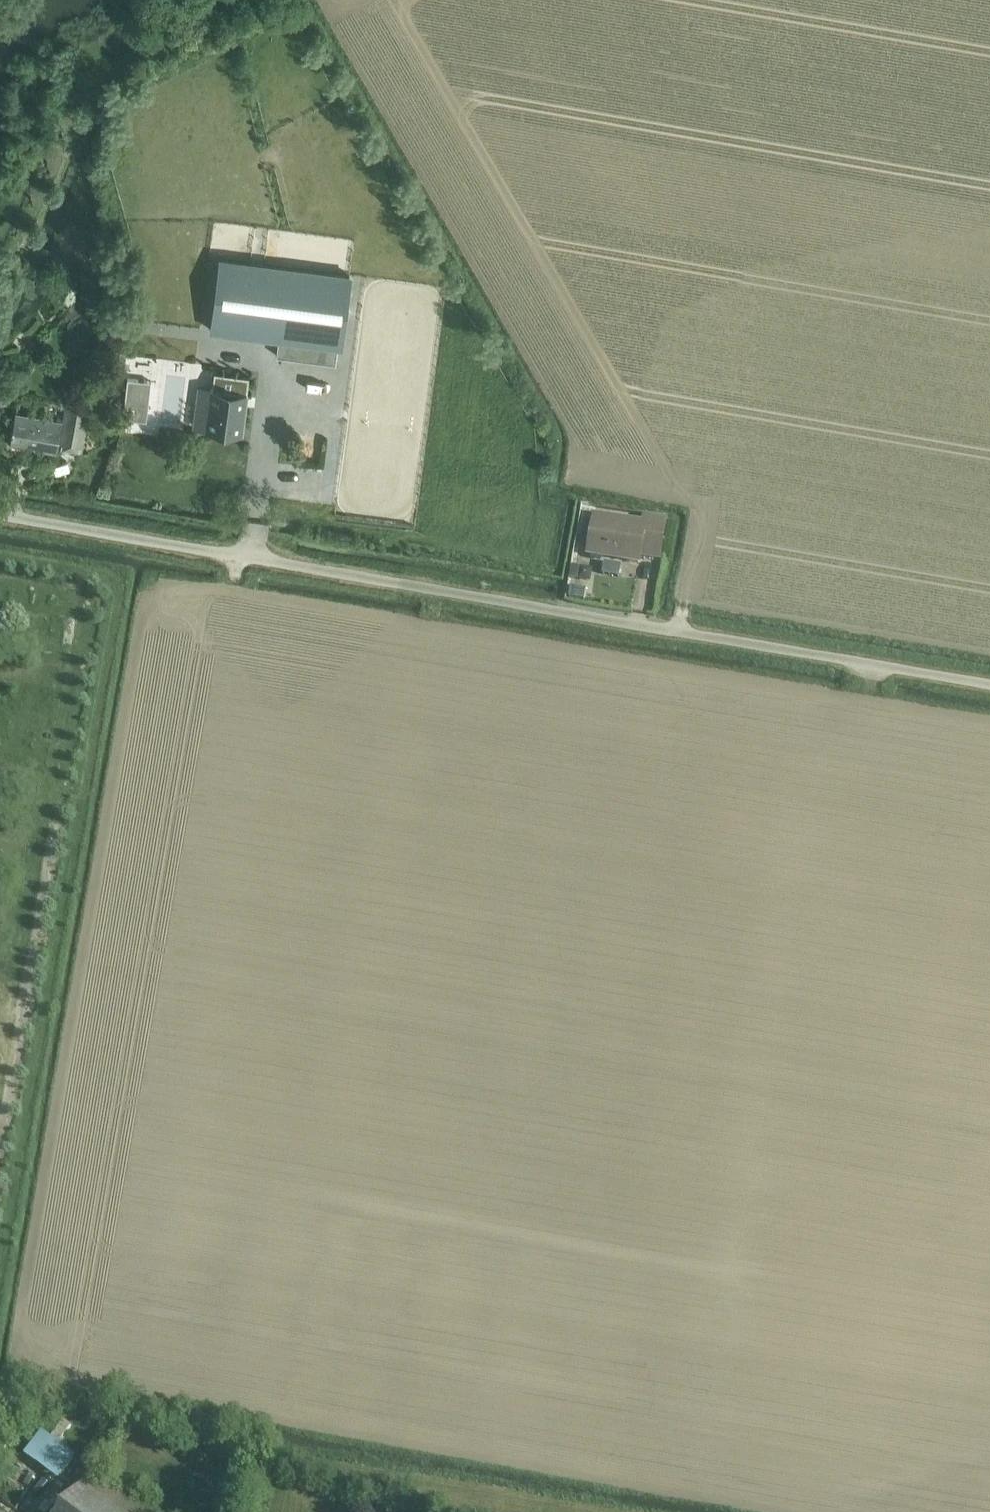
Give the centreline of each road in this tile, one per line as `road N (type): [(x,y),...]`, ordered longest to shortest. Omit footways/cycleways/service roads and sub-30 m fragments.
road 1 (unclassified): [(989,685),(0,515)]

